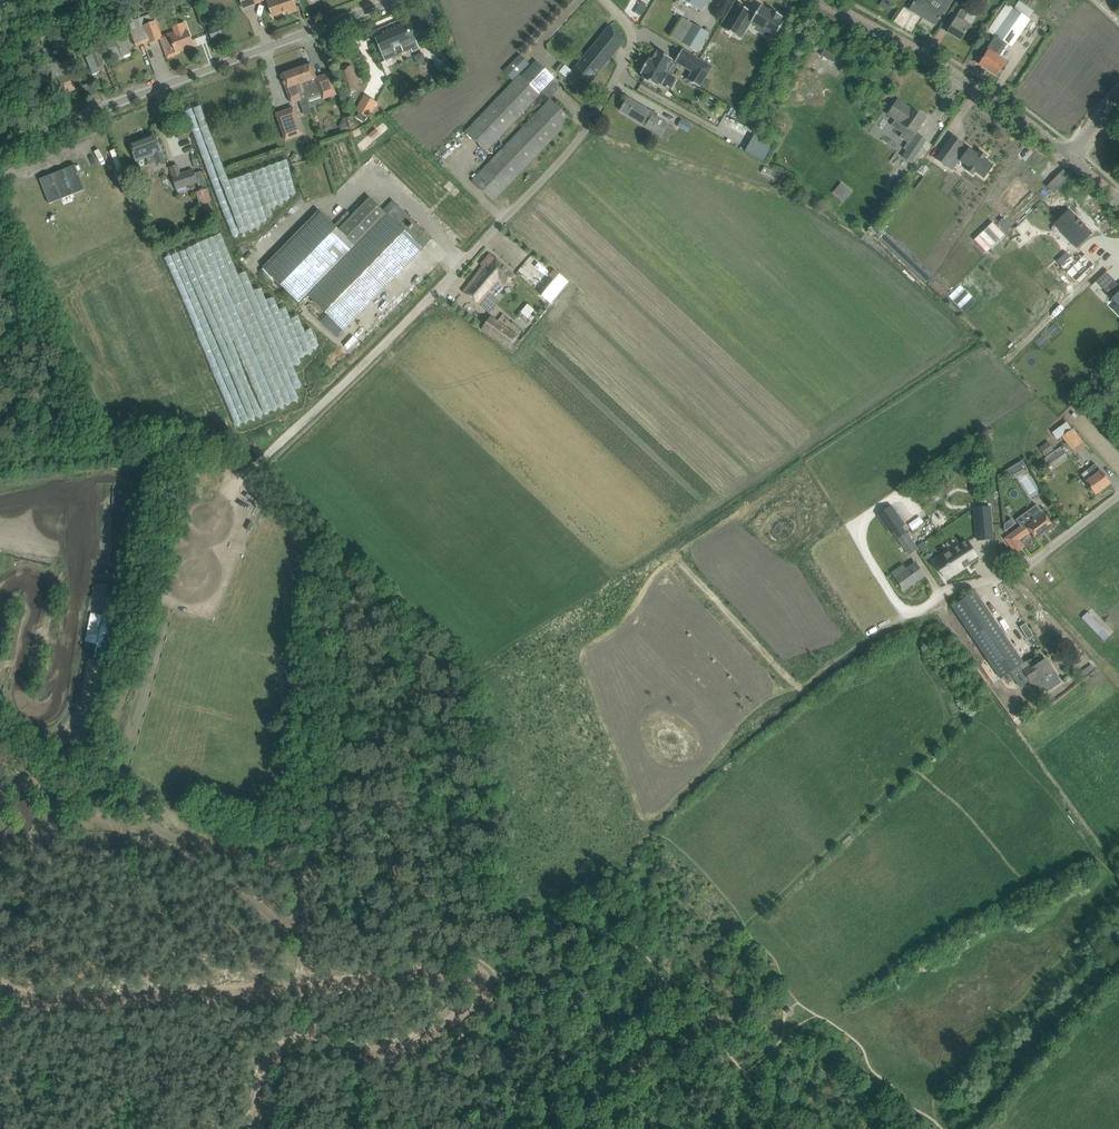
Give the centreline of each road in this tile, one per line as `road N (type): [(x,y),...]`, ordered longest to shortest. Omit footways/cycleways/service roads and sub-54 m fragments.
road 1 (residential): [(604,0),(631,43),(583,135),(270,454)]
road 2 (unclassified): [(0,150),(395,0)]
road 3 (tertiary): [(1071,156),(909,44),(823,0)]
road 4 (track): [(0,193),(90,412),(123,447)]
road 5 (residential): [(937,599),(960,584),(1002,578),(1118,499)]
road 6 (track): [(123,447),(270,454)]

